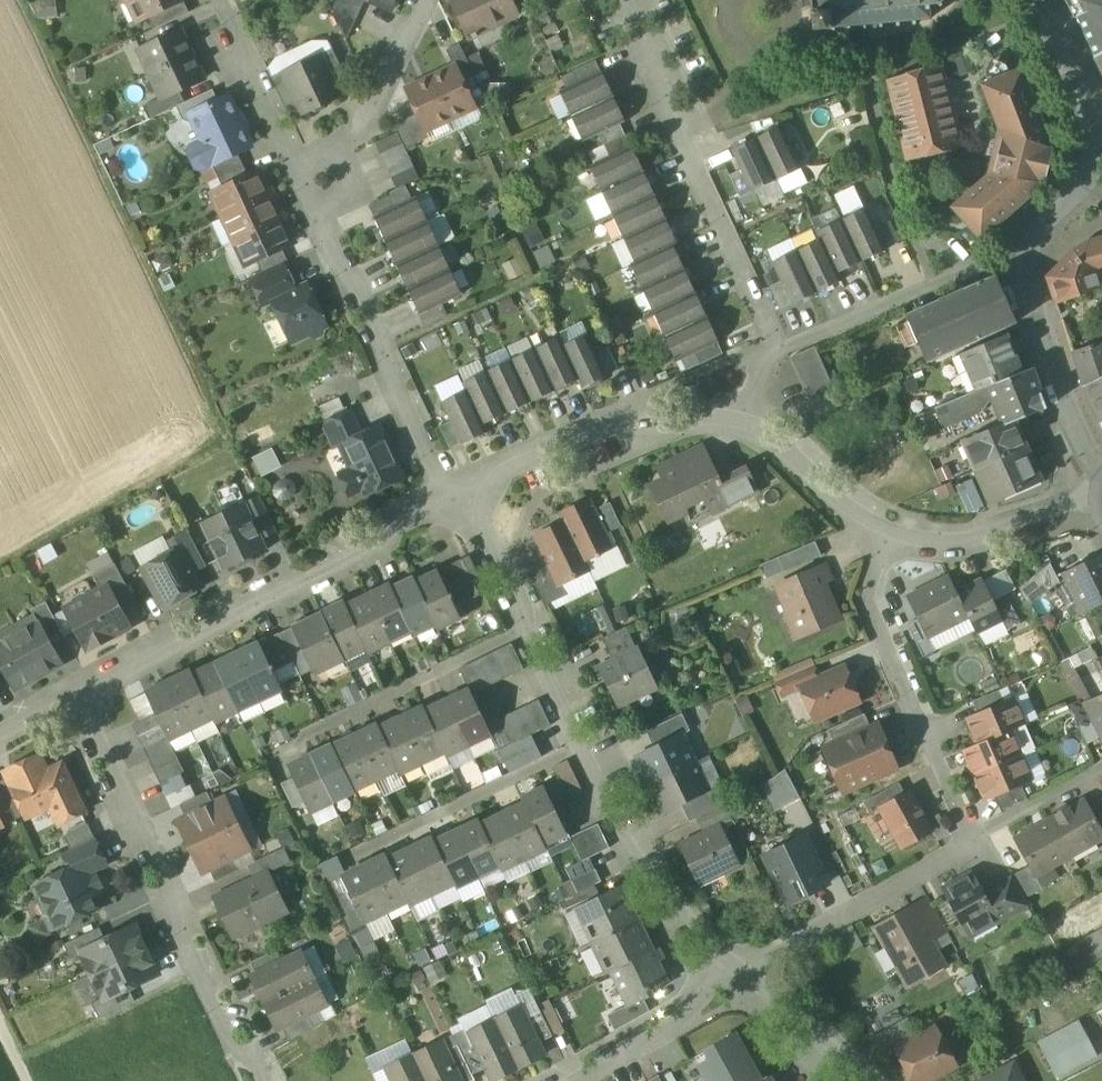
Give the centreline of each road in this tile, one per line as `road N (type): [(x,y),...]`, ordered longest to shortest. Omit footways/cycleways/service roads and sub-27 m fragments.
road 1 (residential): [(464,492),(639,858),(735,972)]
road 2 (residential): [(77,700),(464,492)]
road 3 (residential): [(257,1080),(77,700)]
road 4 (residential): [(618,0),(782,353)]
road 5 (residential): [(313,186),(443,482),(464,492)]
road 6 (residential): [(894,533),(874,610),(972,839)]
road 7 (residential): [(464,492),(615,433),(726,407)]
road 8 (residential): [(972,839),(735,972)]
road 9 (residential): [(1029,250),(782,353)]
road 10 (residential): [(1029,250),(1034,320),(1060,399),(1101,480)]
road 11 (residential): [(421,0),(352,140),(313,186)]
road 12 (residential): [(894,533),(973,538),(1101,497)]
road 13 (residential): [(726,407),(894,533)]
road 14 (residential): [(1034,0),(1095,138),(1076,193)]
road 15 (residential): [(313,186),(222,0)]
road 16 (residential): [(735,972),(702,1011),(572,1080)]
road 17 (residential): [(735,972),(862,1080)]
road 18 (residential): [(1101,767),(972,839)]

